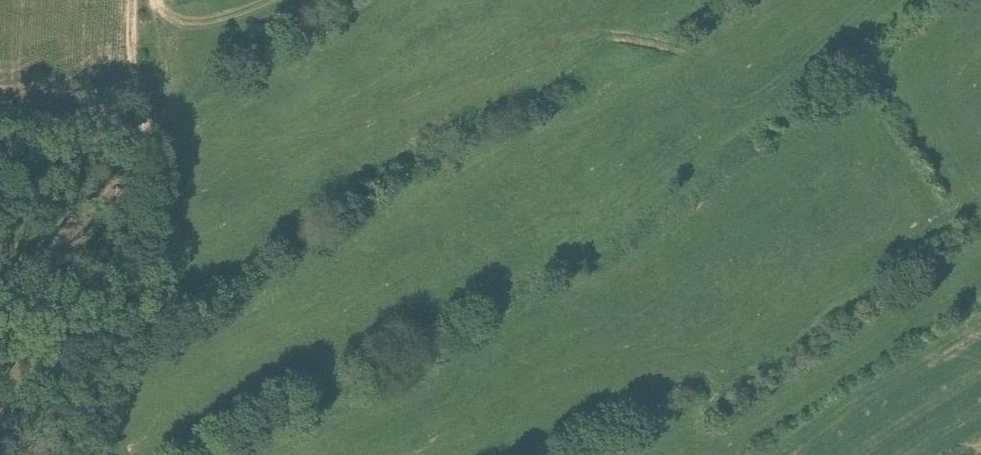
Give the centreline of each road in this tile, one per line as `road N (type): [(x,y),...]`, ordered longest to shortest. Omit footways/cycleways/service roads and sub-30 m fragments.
road 1 (track): [(0,103),(137,88)]

